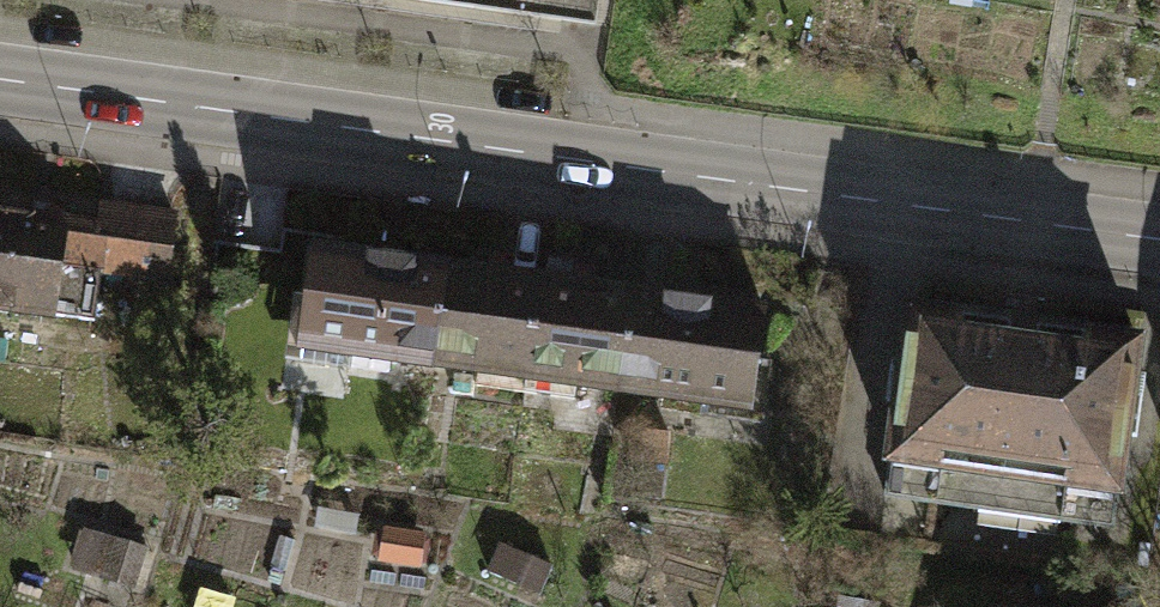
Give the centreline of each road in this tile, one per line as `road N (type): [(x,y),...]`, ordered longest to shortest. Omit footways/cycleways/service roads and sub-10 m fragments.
road 1 (tertiary): [(0,70),(1159,233)]

